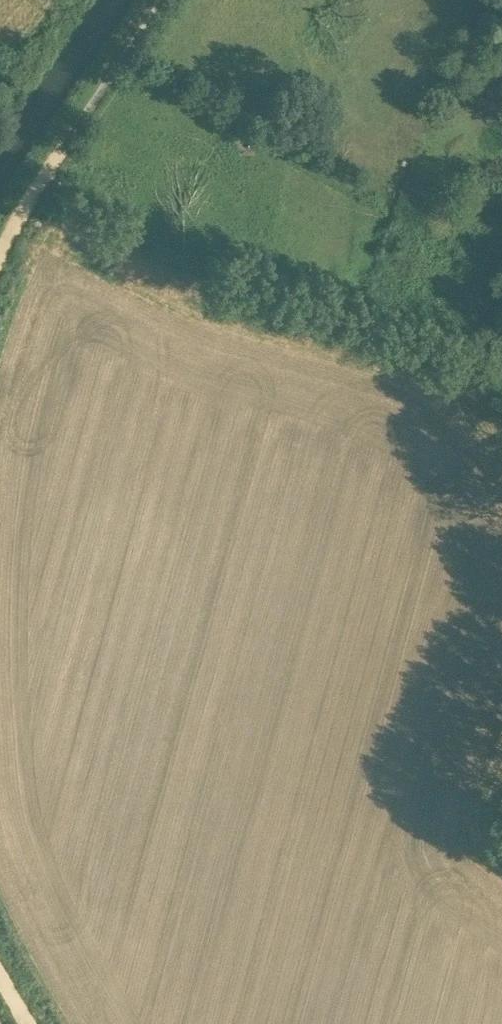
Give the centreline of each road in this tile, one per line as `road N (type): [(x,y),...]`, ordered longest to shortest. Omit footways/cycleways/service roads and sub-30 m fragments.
road 1 (track): [(120,64),(397,209)]
road 2 (track): [(0,260),(34,192),(165,0)]

